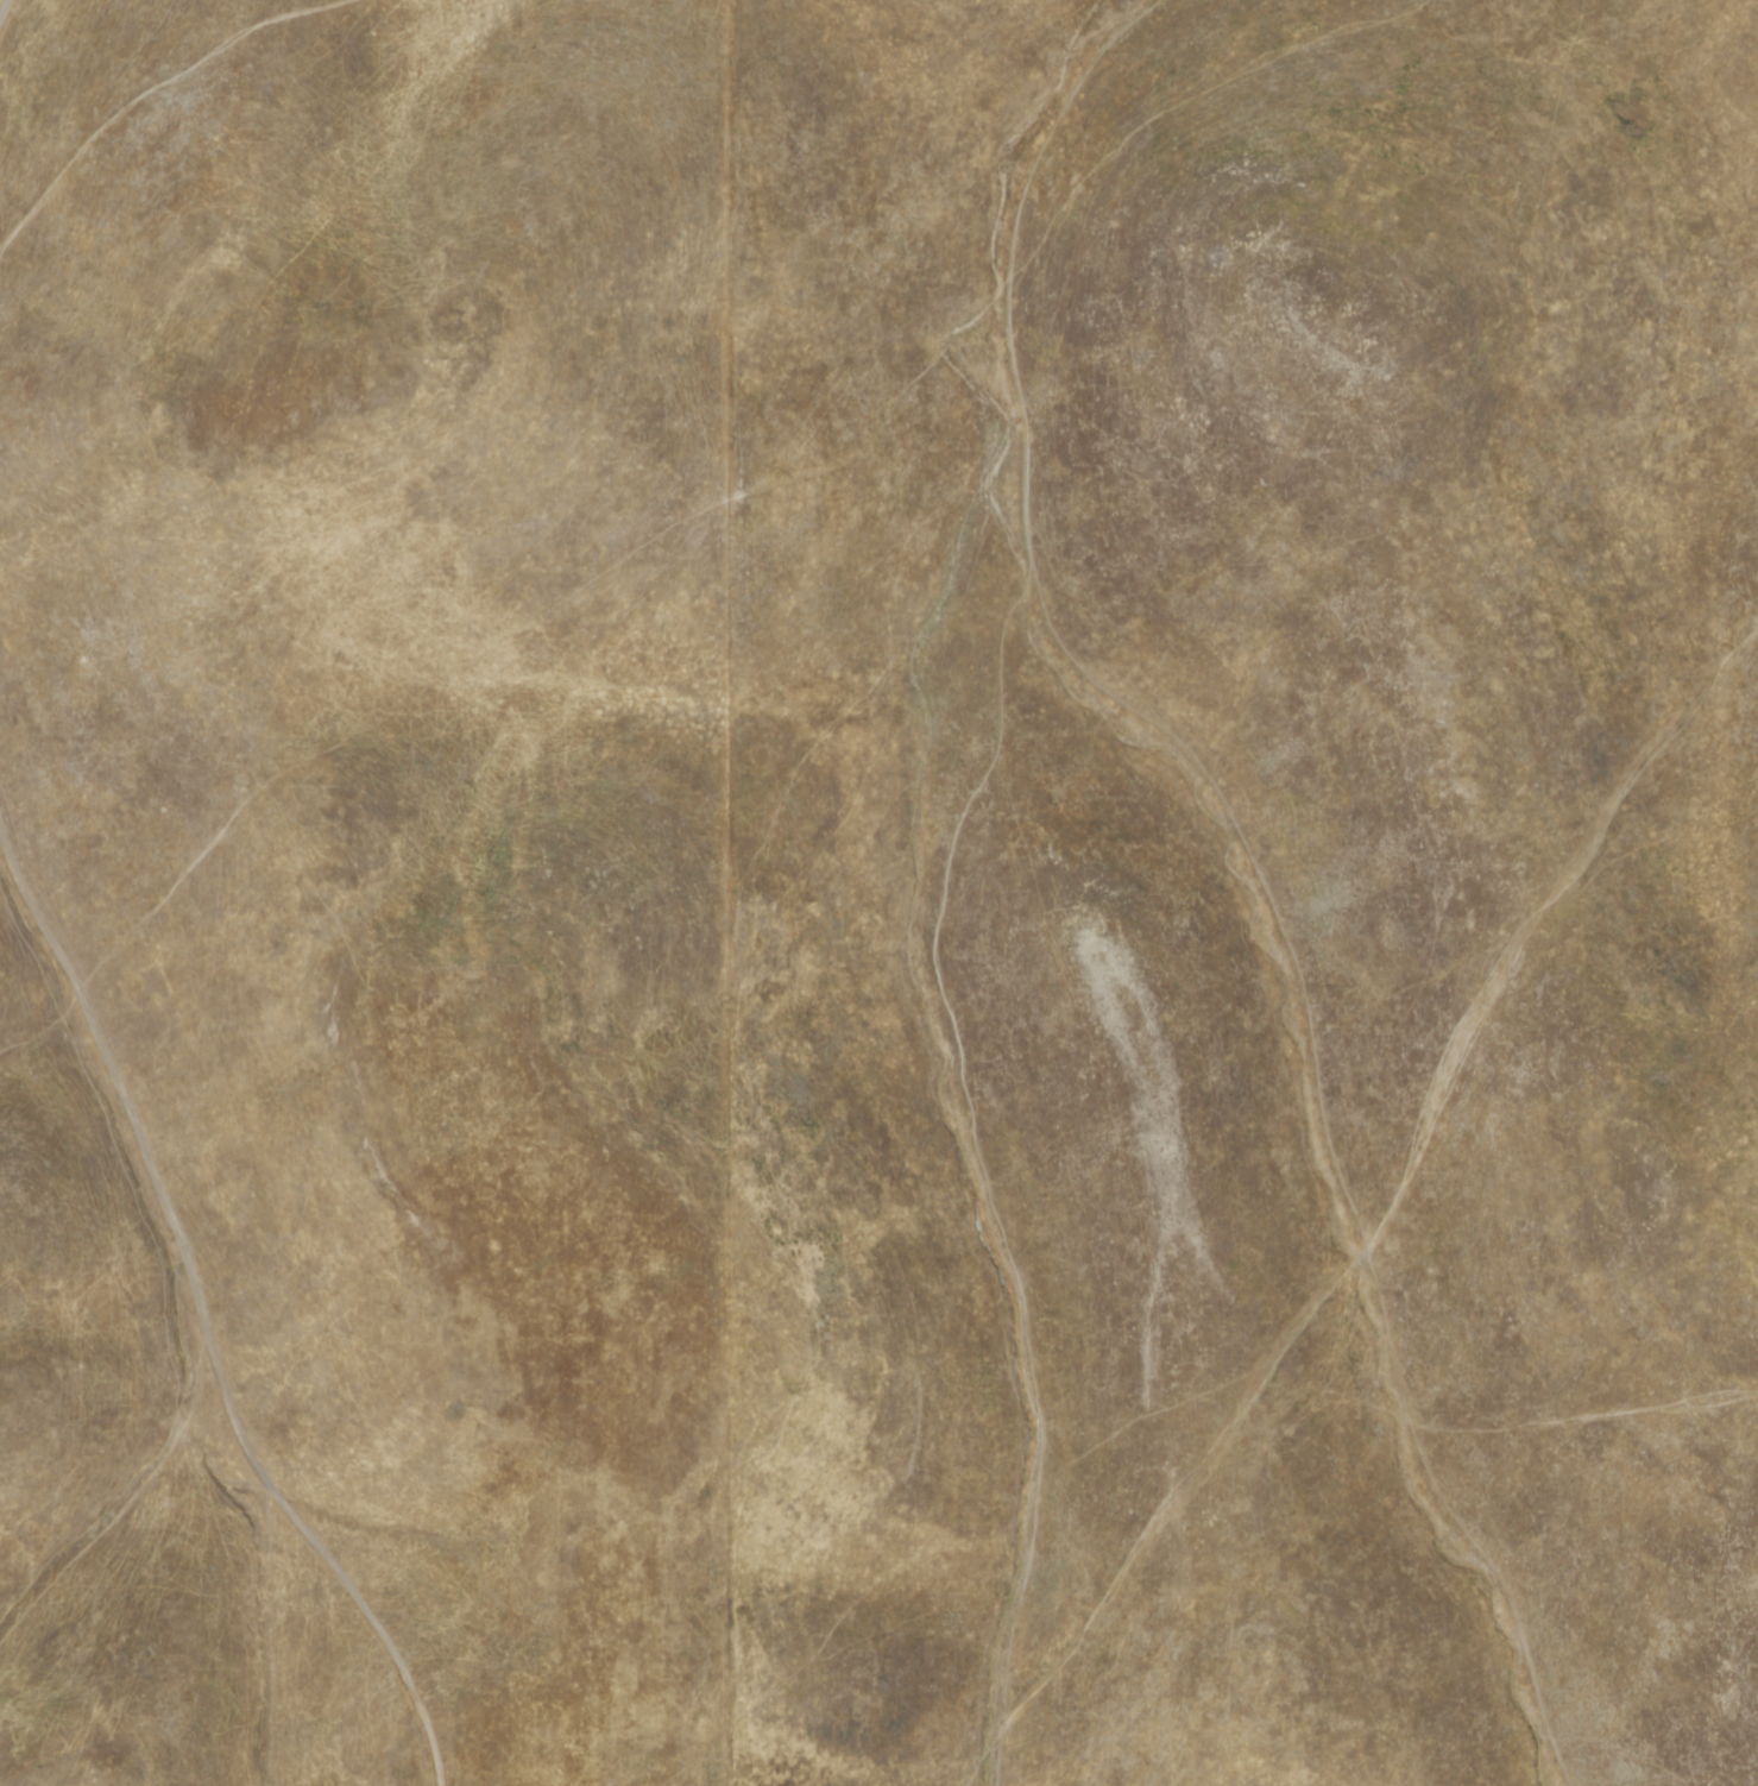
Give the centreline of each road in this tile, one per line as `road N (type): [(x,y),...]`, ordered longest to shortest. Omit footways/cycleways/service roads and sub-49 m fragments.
road 1 (track): [(1573,1785),(1504,1576),(1438,1497),(1328,1132),(1300,967),(1247,844),(1193,754),(1082,669),(1048,622),(1027,527),(1027,414),(1010,350),(1014,229),(1050,134),(1108,49),(1160,0)]
road 2 (track): [(0,836),(143,1137),(253,1460),(415,1688),(442,1785)]

